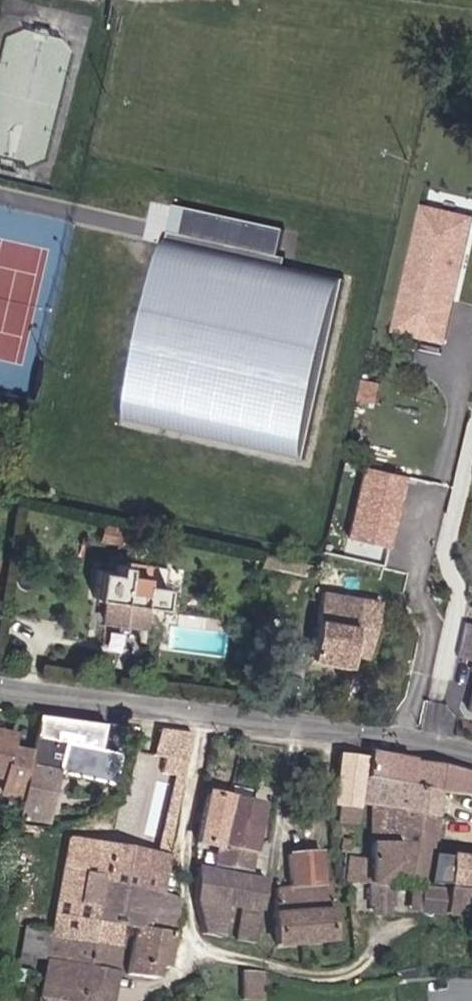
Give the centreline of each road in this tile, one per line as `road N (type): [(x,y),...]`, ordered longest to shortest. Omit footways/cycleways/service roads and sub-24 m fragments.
road 1 (residential): [(471,755),(0,691)]

